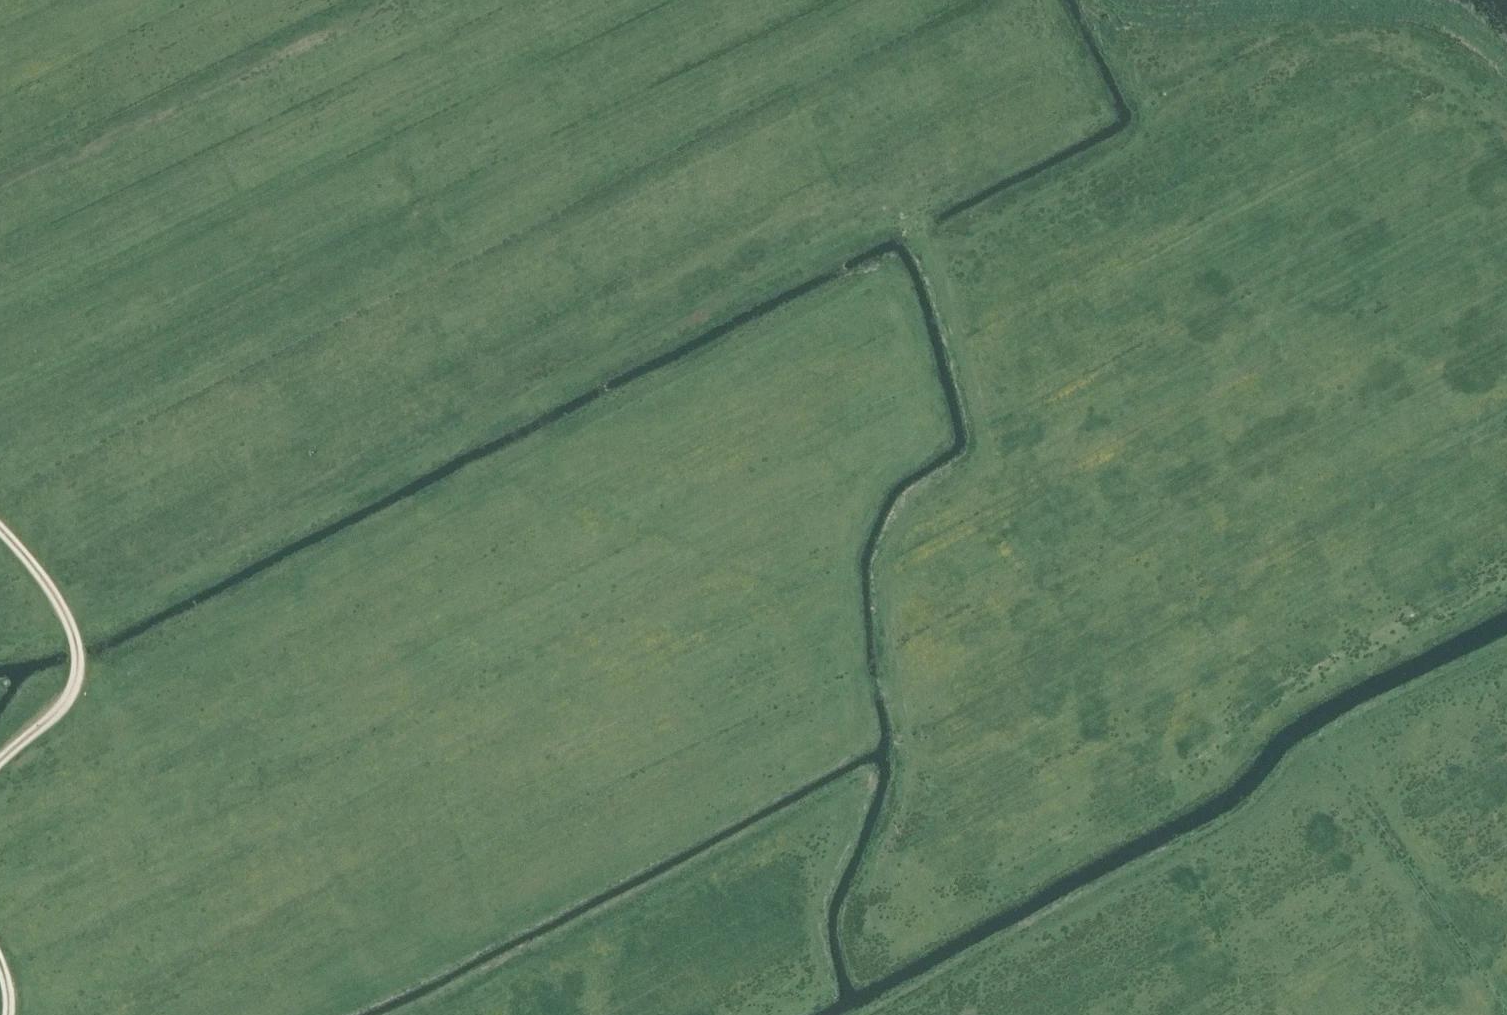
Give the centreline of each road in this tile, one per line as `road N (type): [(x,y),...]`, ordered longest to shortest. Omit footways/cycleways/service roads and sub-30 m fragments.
road 1 (track): [(0,530),(54,596),(77,666),(68,698),(0,761)]

